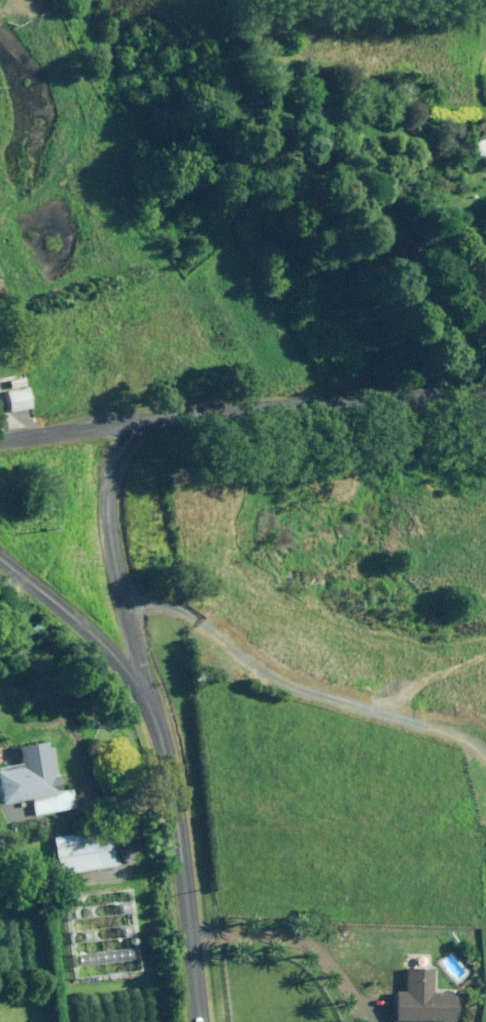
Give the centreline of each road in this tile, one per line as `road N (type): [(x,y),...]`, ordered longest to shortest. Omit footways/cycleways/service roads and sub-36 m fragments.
road 1 (unclassified): [(125,427),(485,392)]
road 2 (unclassified): [(148,697),(172,780),(200,1021)]
road 3 (unclassified): [(125,427),(111,521),(148,697)]
road 4 (unclassified): [(0,560),(70,613),(148,697)]
road 5 (unclassified): [(0,441),(125,427)]

